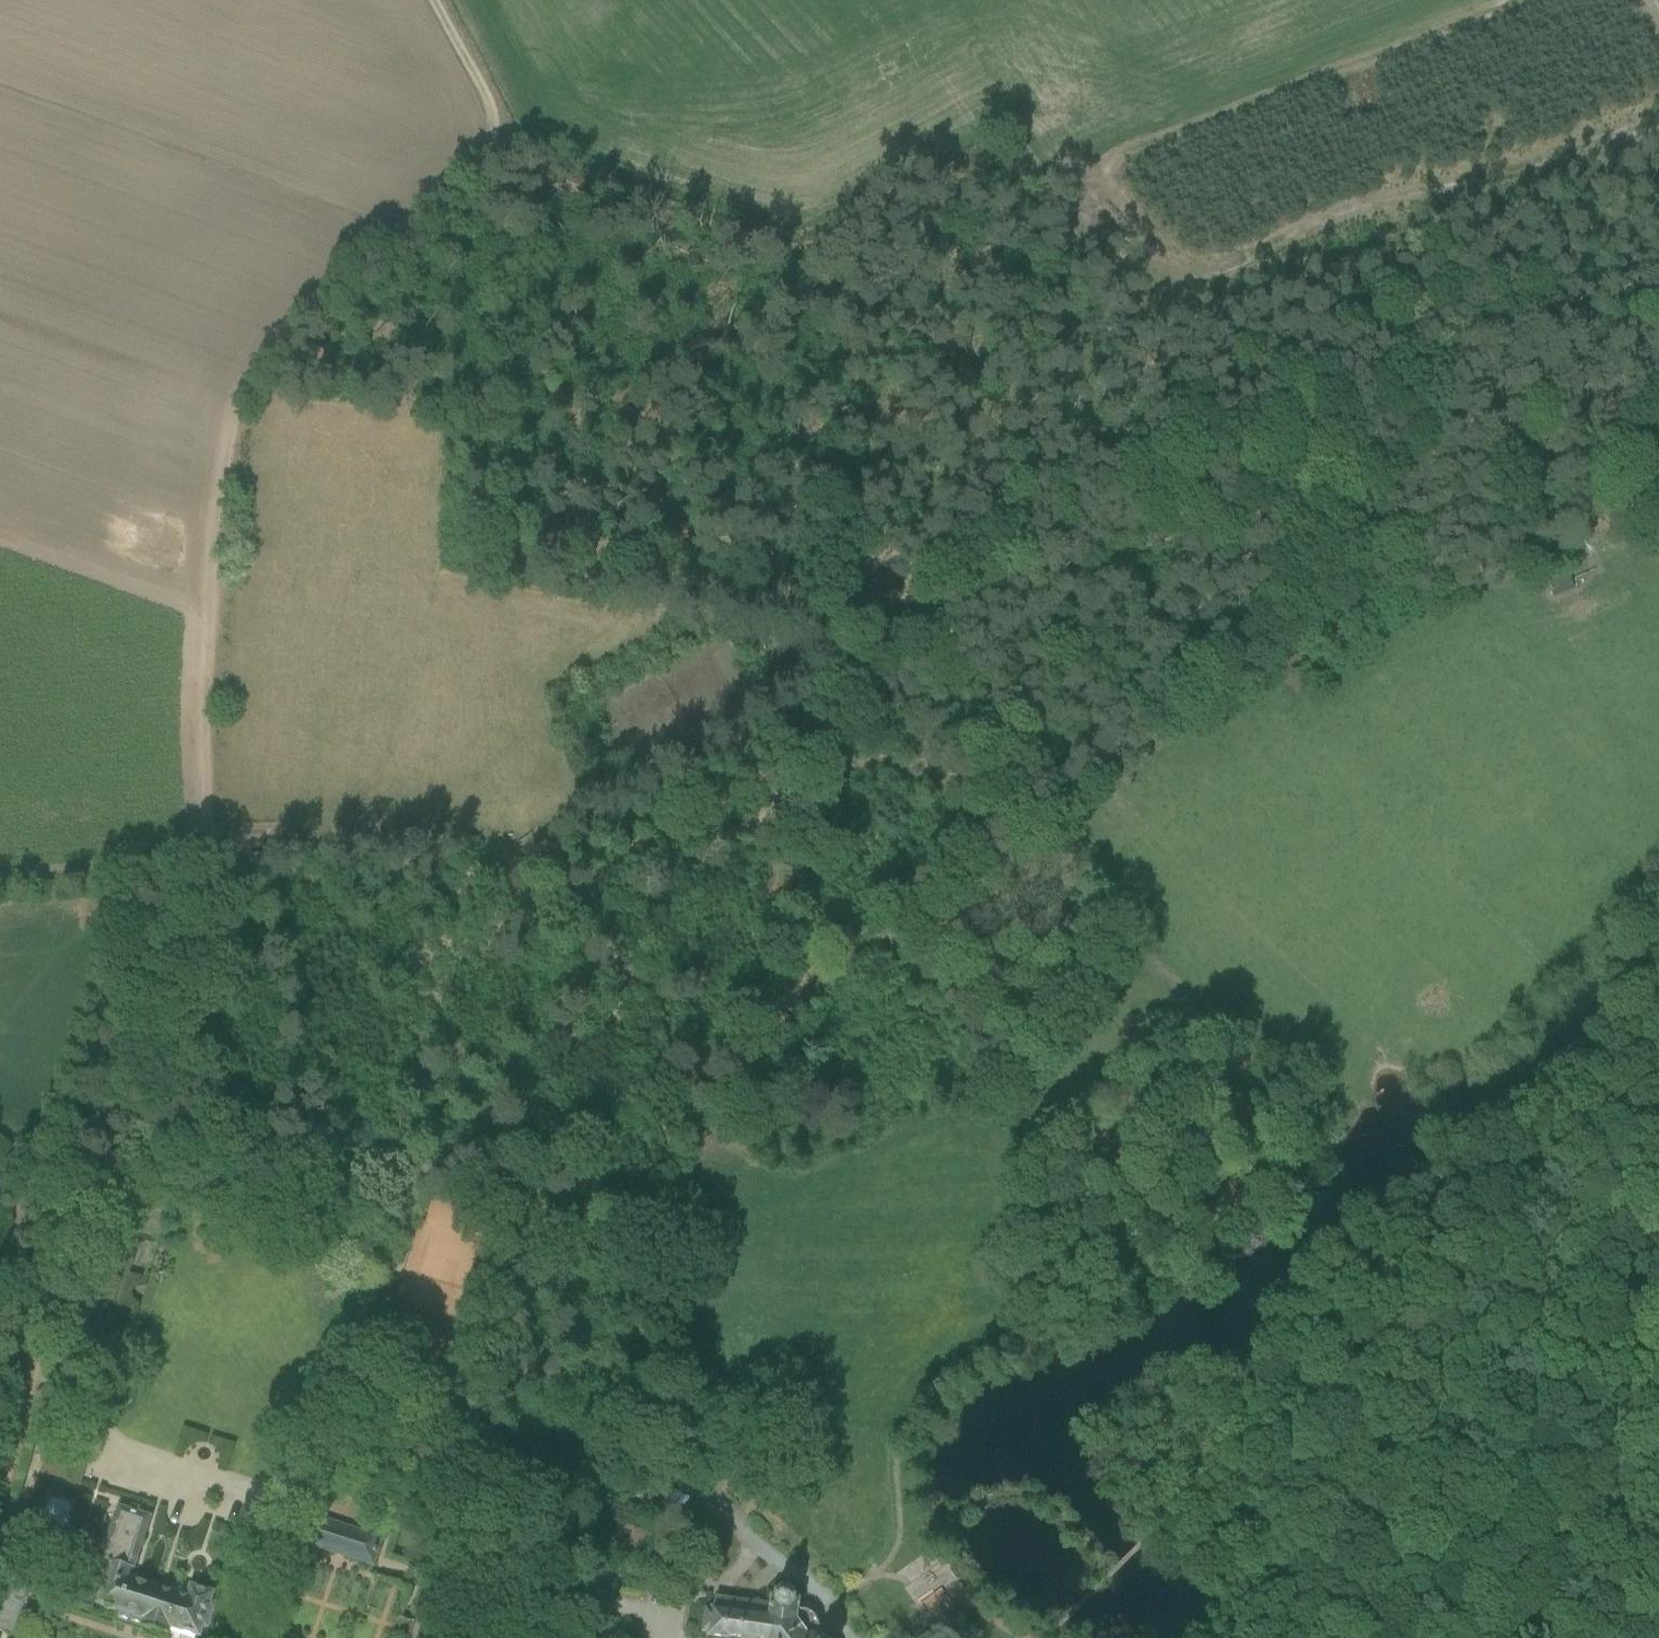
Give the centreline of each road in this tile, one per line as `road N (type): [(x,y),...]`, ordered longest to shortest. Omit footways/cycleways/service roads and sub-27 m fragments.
road 1 (track): [(0,1436),(60,1233),(140,1128),(182,1047),(198,980),(218,571),(236,414),(273,346),(499,165),(499,124),(435,0)]

